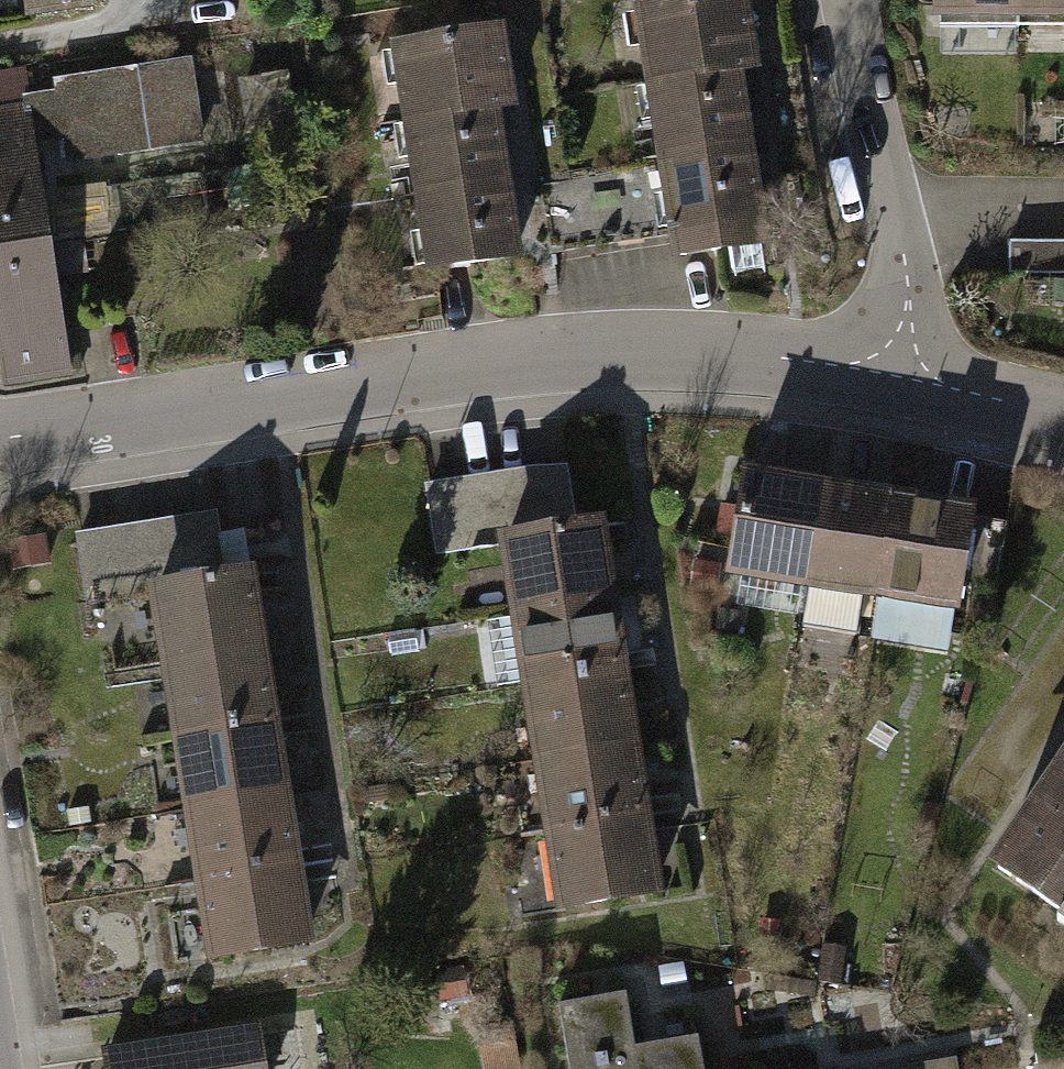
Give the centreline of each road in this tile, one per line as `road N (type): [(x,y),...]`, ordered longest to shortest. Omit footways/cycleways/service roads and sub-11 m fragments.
road 1 (residential): [(0,437),(548,354),(748,353),(896,373)]
road 2 (residential): [(847,0),(901,239),(905,288),(896,373)]
road 3 (residential): [(896,373),(1063,413)]

